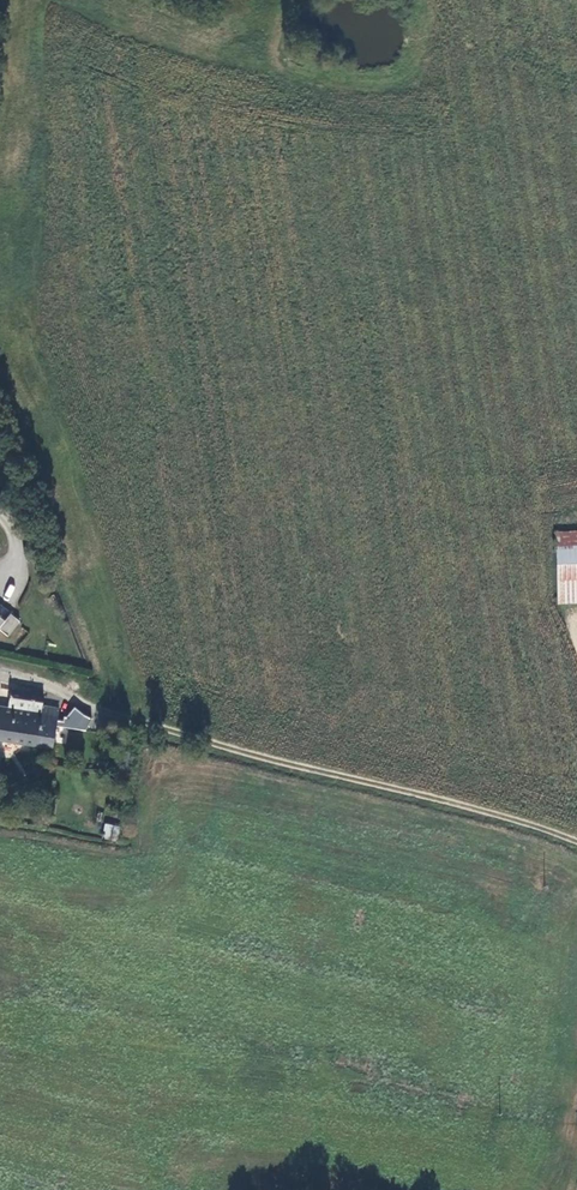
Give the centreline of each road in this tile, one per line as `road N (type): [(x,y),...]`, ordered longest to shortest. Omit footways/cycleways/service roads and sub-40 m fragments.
road 1 (track): [(576,842),(214,744),(91,705),(70,689)]

